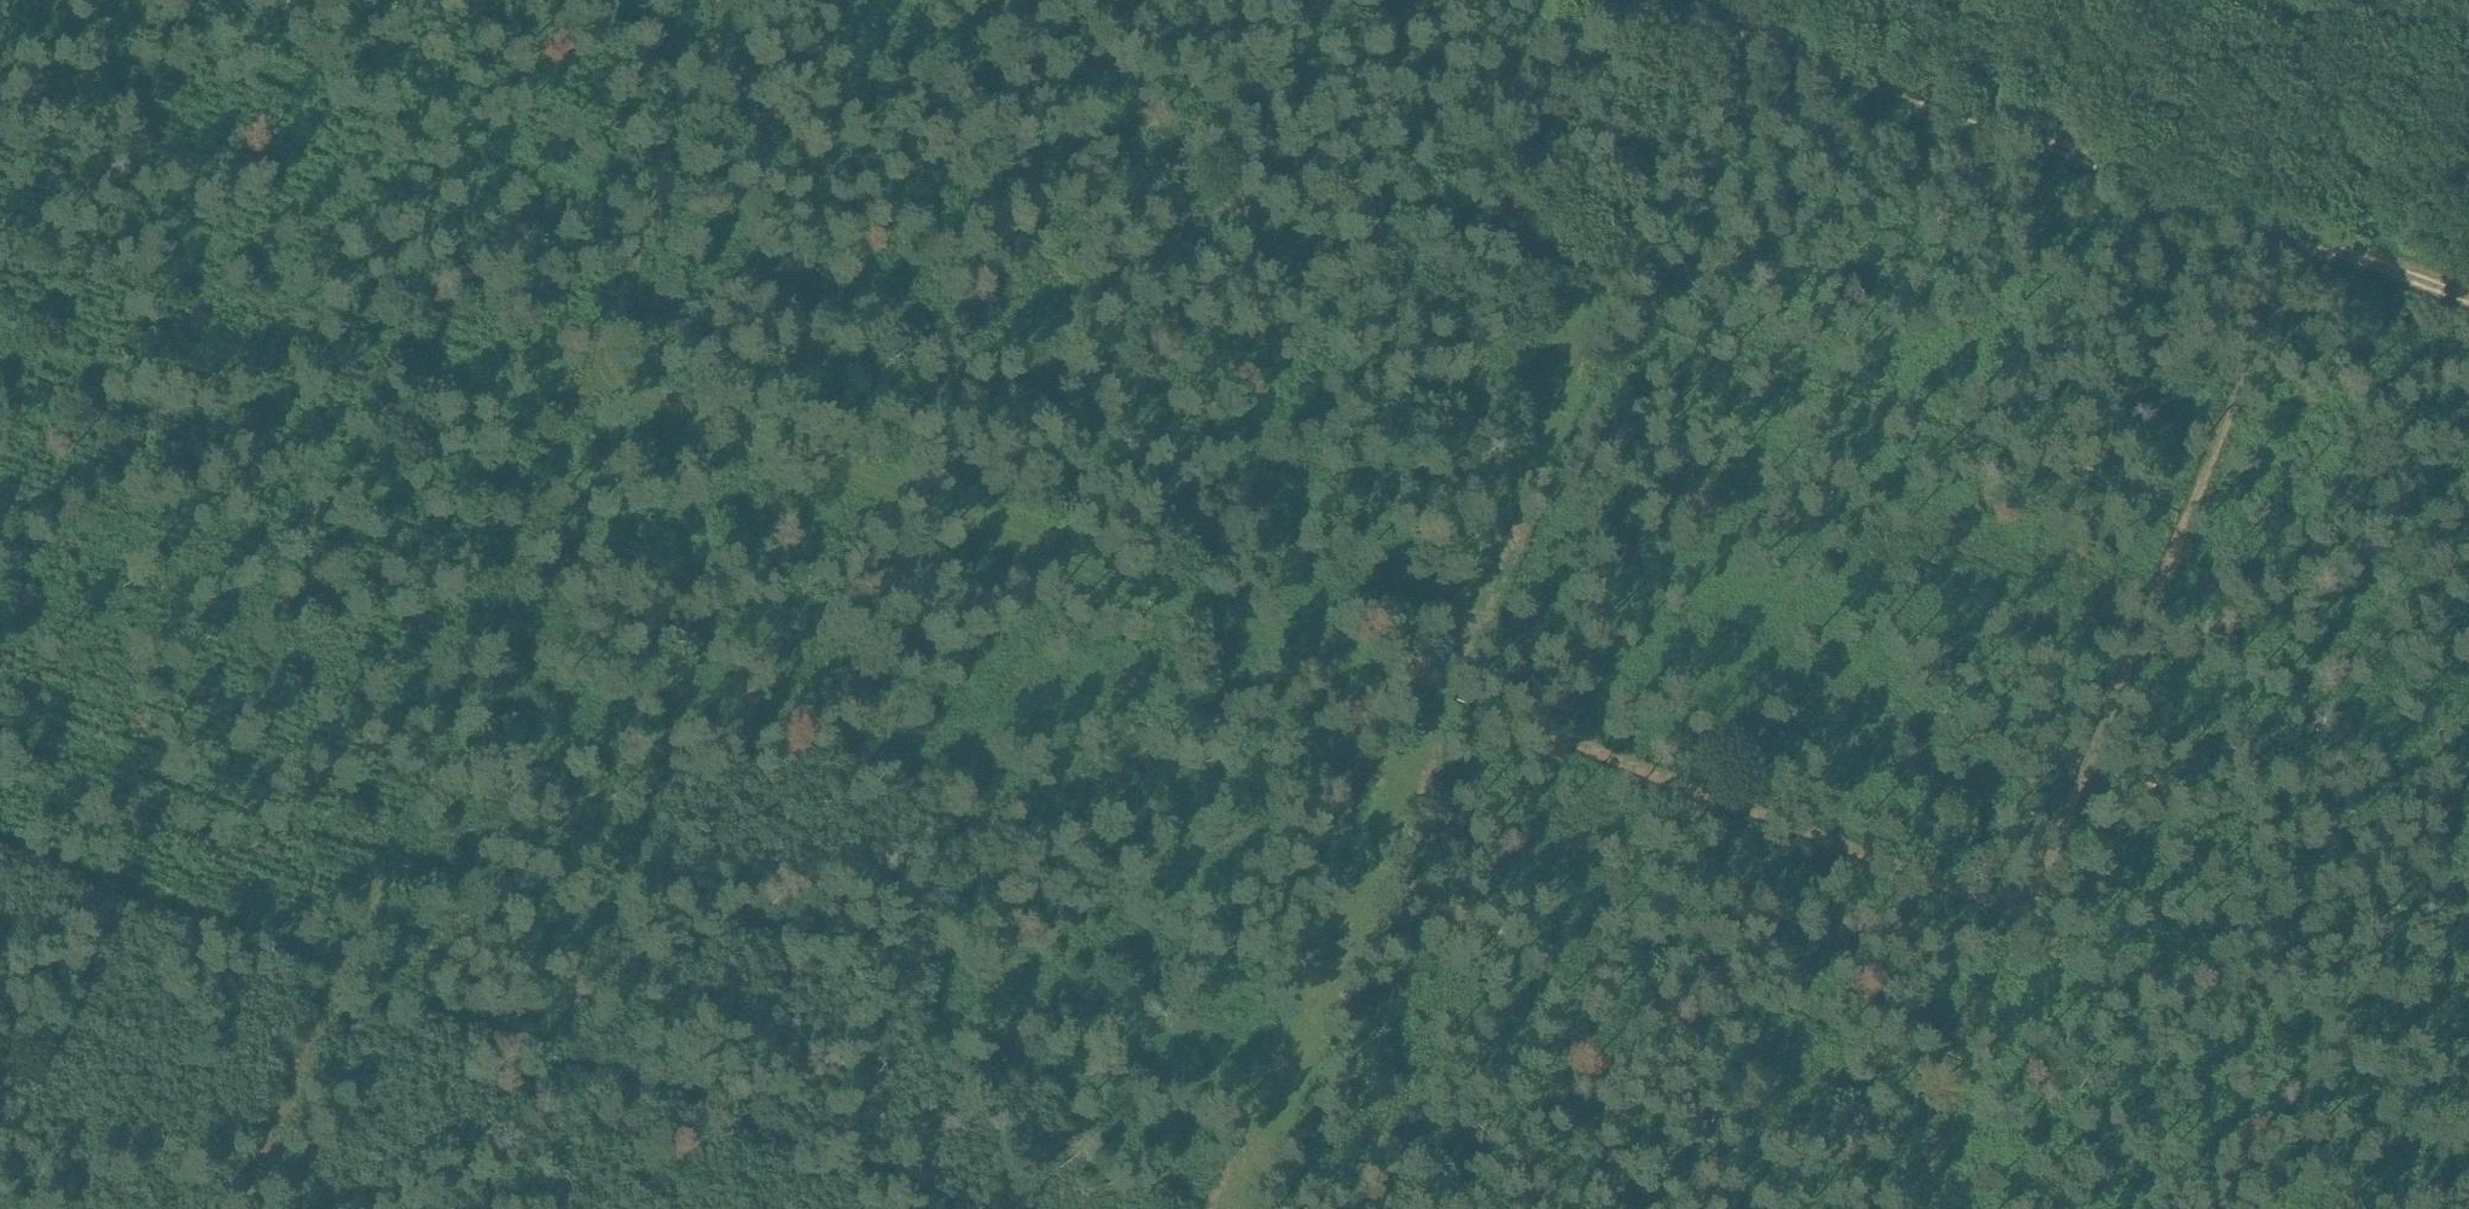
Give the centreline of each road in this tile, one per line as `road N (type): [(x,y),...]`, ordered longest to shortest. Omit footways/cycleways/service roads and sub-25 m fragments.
road 1 (track): [(1258,1208),(1736,19)]
road 2 (track): [(2468,298),(1736,19)]

